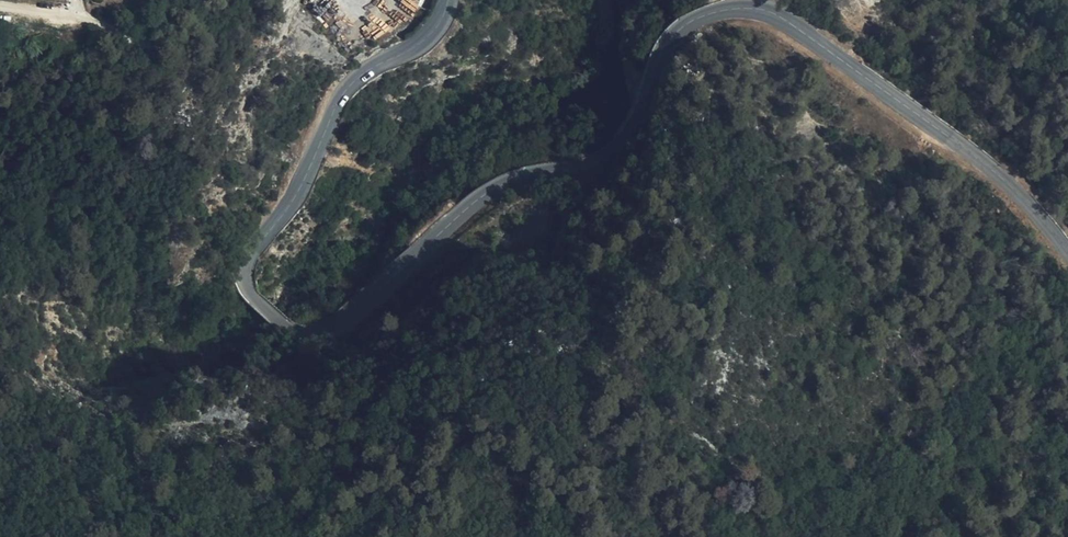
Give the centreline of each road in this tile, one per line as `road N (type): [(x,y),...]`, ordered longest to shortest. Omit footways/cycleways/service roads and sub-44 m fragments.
road 1 (tertiary): [(450,0),(422,43),(349,89),(296,198),(251,260),(252,294),(297,331),(320,332),(355,312),(498,187),(611,155),(643,114),(671,39),(697,18),(737,7),(780,14),(964,145),(1006,178),(1067,249)]
road 2 (track): [(0,4),(87,17),(153,47),(175,42),(216,0)]

